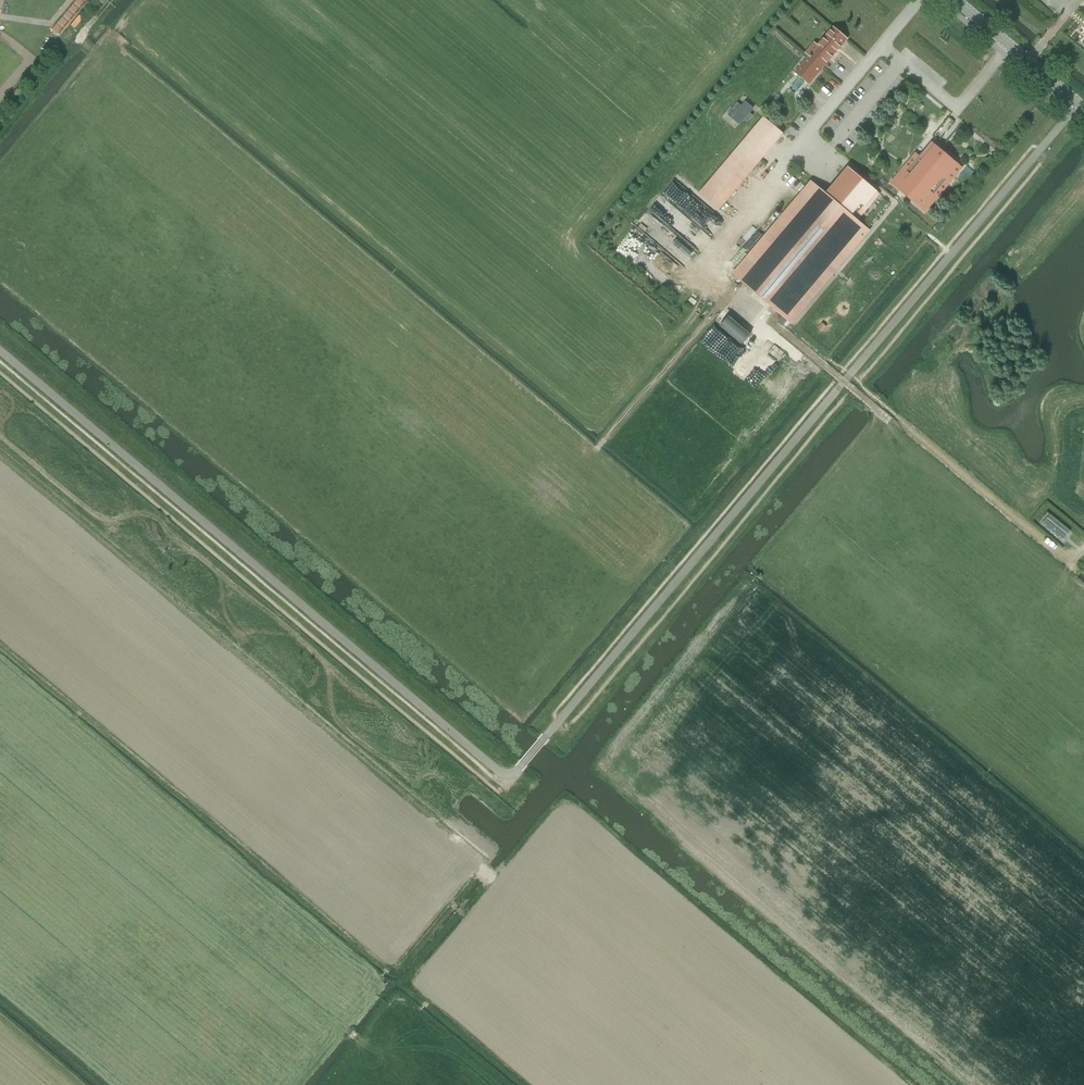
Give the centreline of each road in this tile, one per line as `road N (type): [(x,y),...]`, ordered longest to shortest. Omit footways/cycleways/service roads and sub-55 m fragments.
road 1 (track): [(787,334),(1063,558)]
road 2 (tertiary): [(1083,110),(955,0)]

